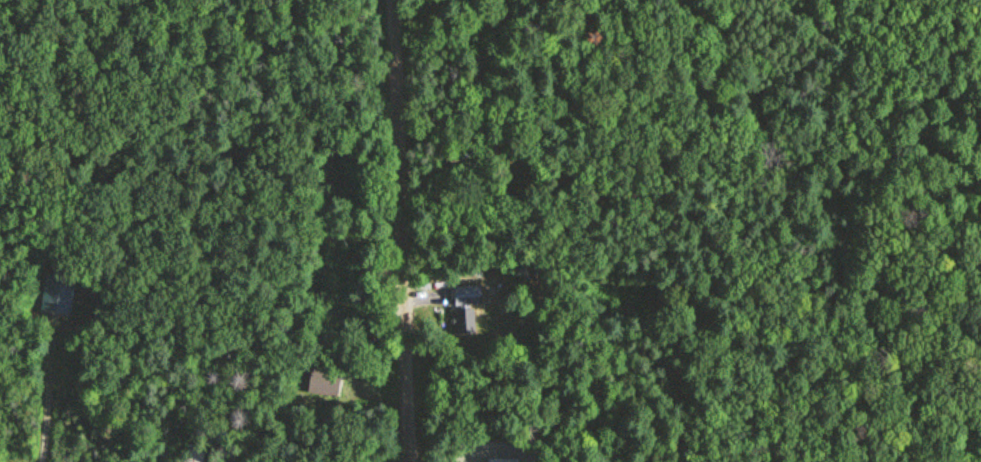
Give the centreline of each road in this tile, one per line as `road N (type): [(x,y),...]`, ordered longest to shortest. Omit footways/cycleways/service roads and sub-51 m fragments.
road 1 (residential): [(409,450),(394,0)]

